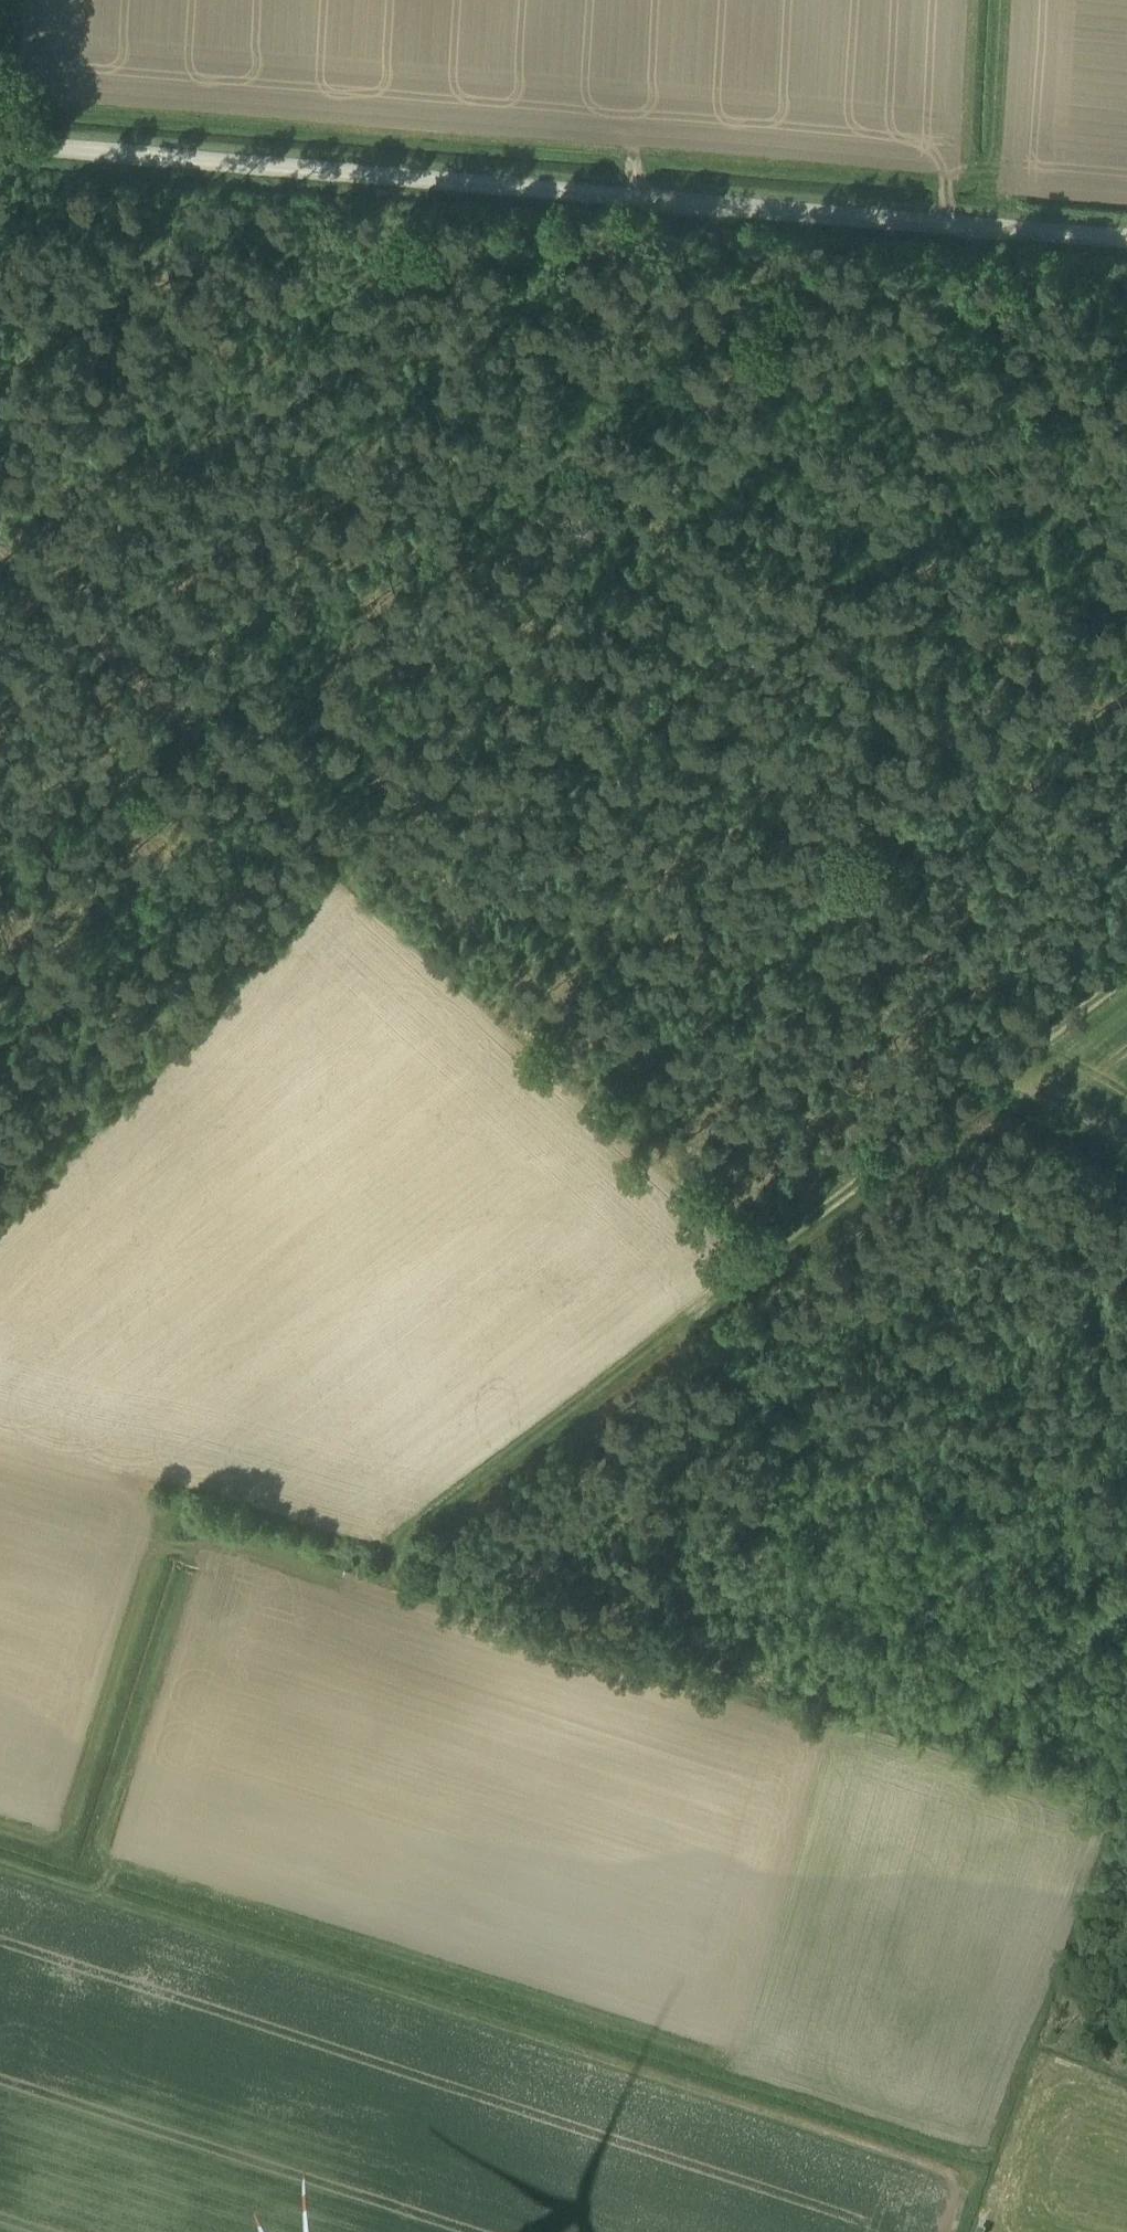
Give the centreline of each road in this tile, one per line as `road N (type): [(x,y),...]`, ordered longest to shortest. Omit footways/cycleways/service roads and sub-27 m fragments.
road 1 (track): [(1126,983),(422,1541),(411,1575),(423,1588),(808,1715)]
road 2 (track): [(0,157),(1126,255)]

